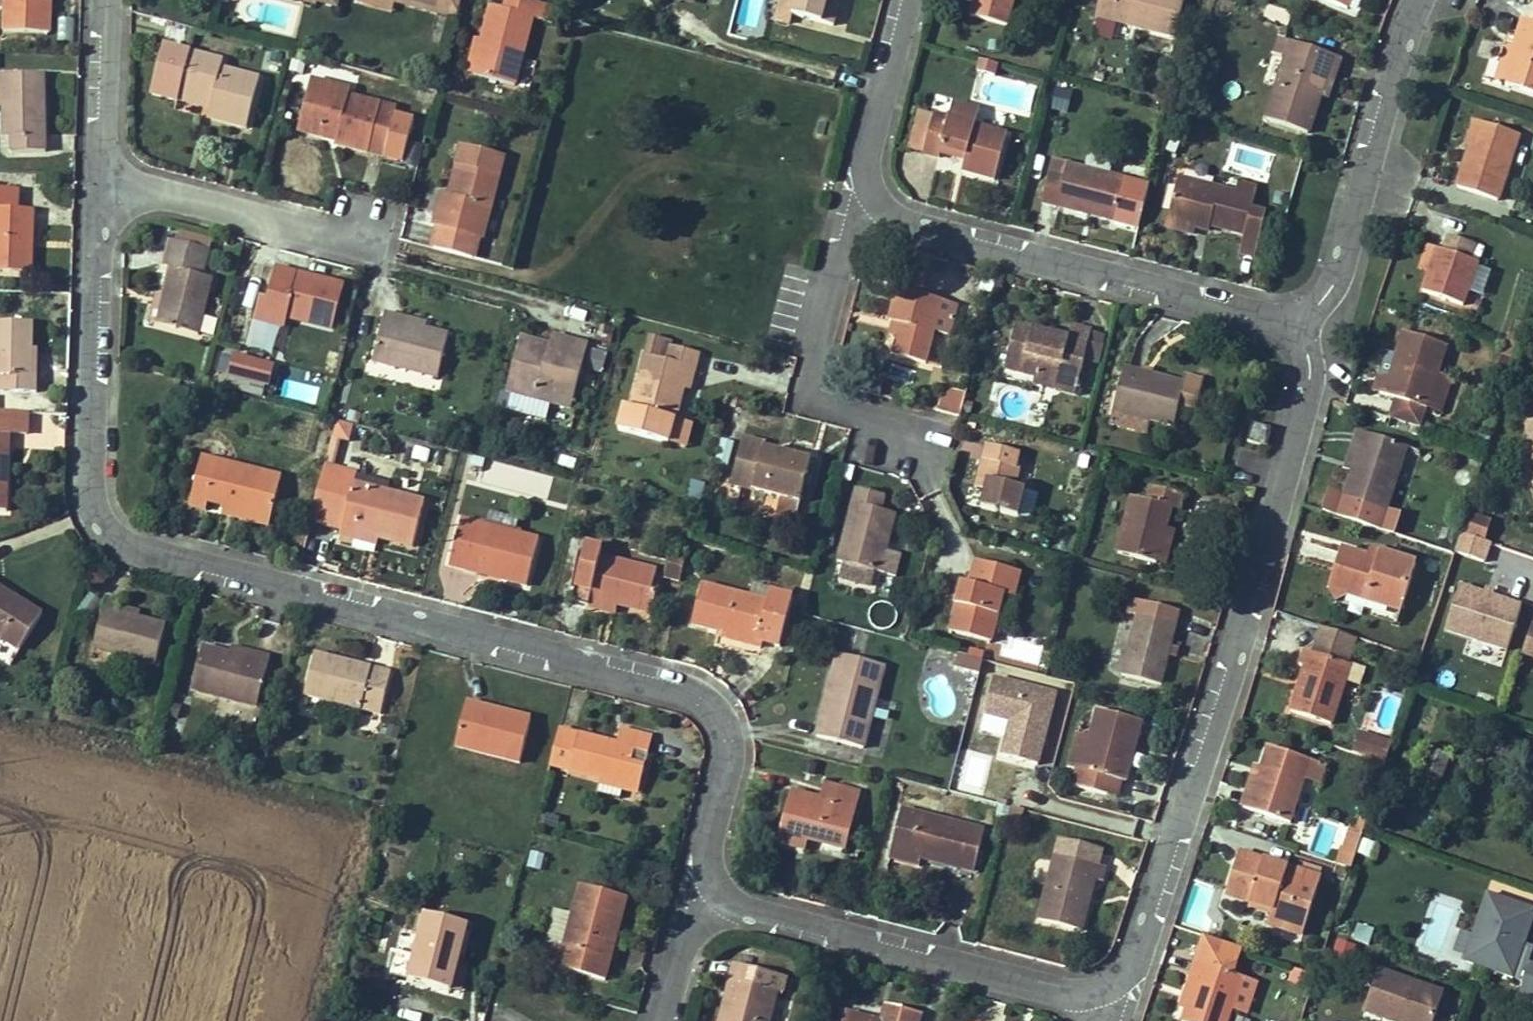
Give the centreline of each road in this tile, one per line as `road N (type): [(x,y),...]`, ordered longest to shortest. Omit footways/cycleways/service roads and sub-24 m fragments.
road 1 (residential): [(99,179),(87,488),(101,526),(141,553),(686,692),(725,731),(726,759),(693,897)]
road 2 (residential): [(1118,1007),(1309,391),(1302,326)]
road 3 (residential): [(855,210),(1302,326)]
road 4 (residential): [(693,897),(1118,1007)]
road 5 (residential): [(1302,326),(1334,285),(1416,0)]
road 6 (residential): [(855,210),(804,399),(873,417),(896,429),(910,455)]
road 7 (residential): [(375,246),(99,179)]
road 8 (residential): [(907,0),(855,210)]
road 9 (residential): [(105,0),(99,179)]
road 10 (residential): [(693,897),(664,1020)]

